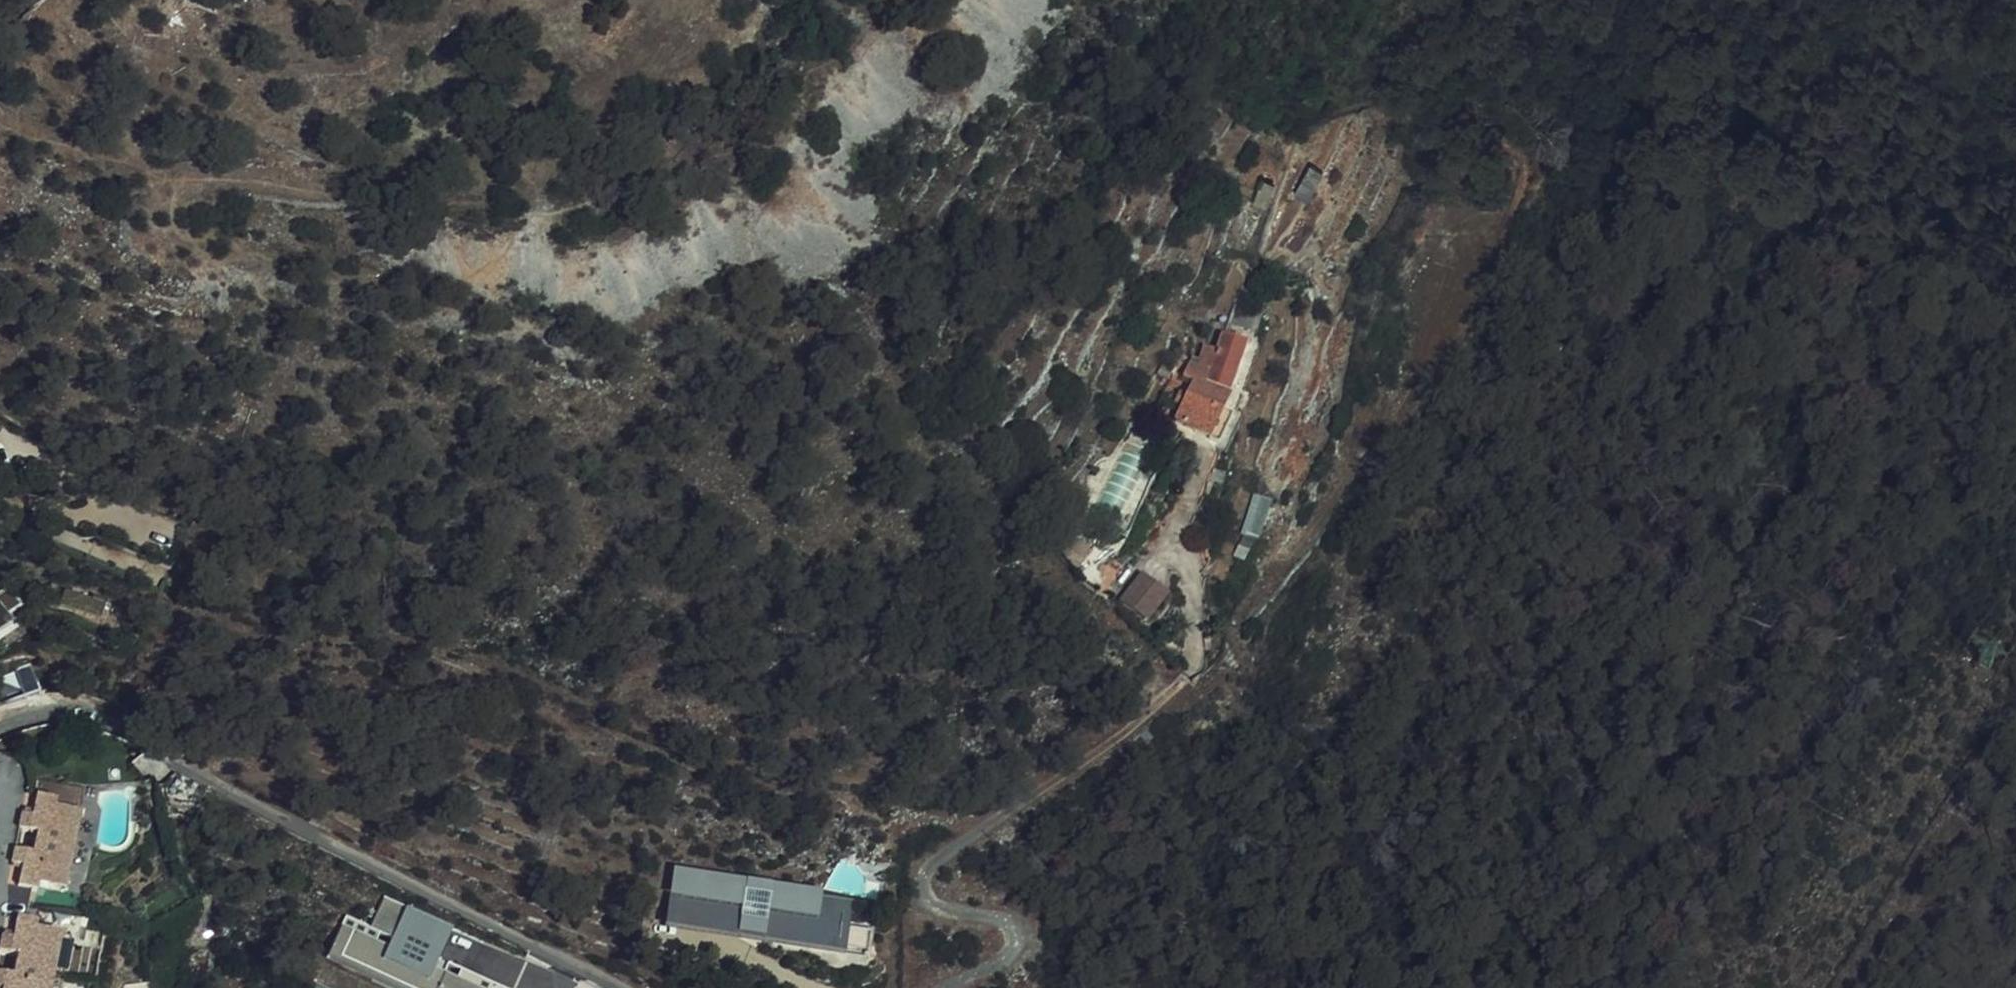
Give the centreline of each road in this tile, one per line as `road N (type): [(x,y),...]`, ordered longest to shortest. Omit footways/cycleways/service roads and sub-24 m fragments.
road 1 (residential): [(623,987),(257,808),(91,710),(44,705),(0,725)]

